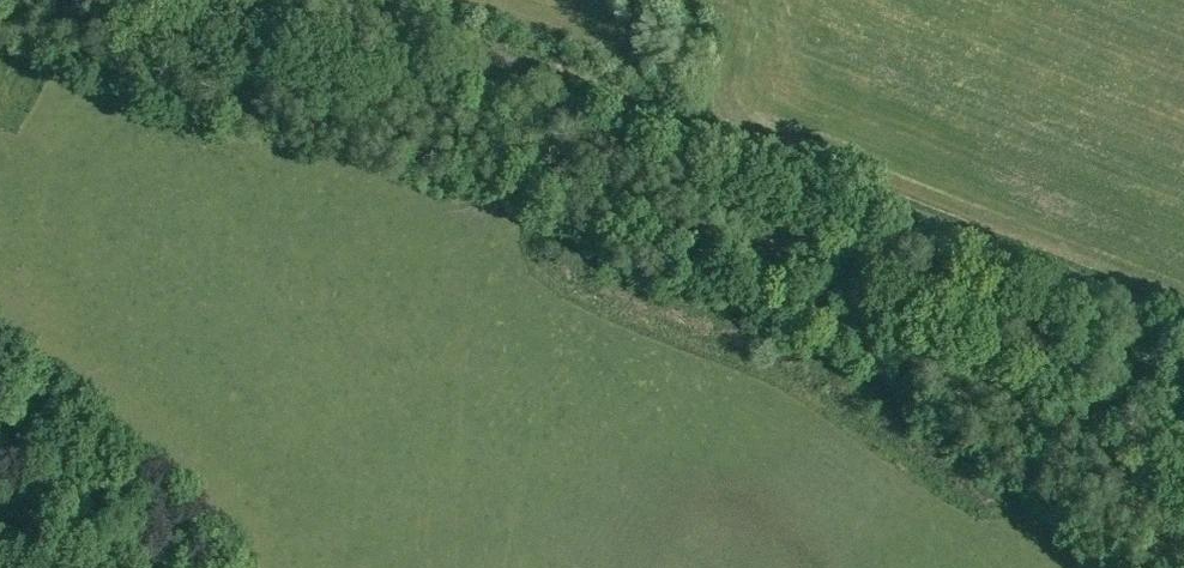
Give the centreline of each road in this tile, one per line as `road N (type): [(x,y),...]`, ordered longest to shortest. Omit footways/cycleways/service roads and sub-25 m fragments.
road 1 (unclassified): [(1183,330),(329,0)]

